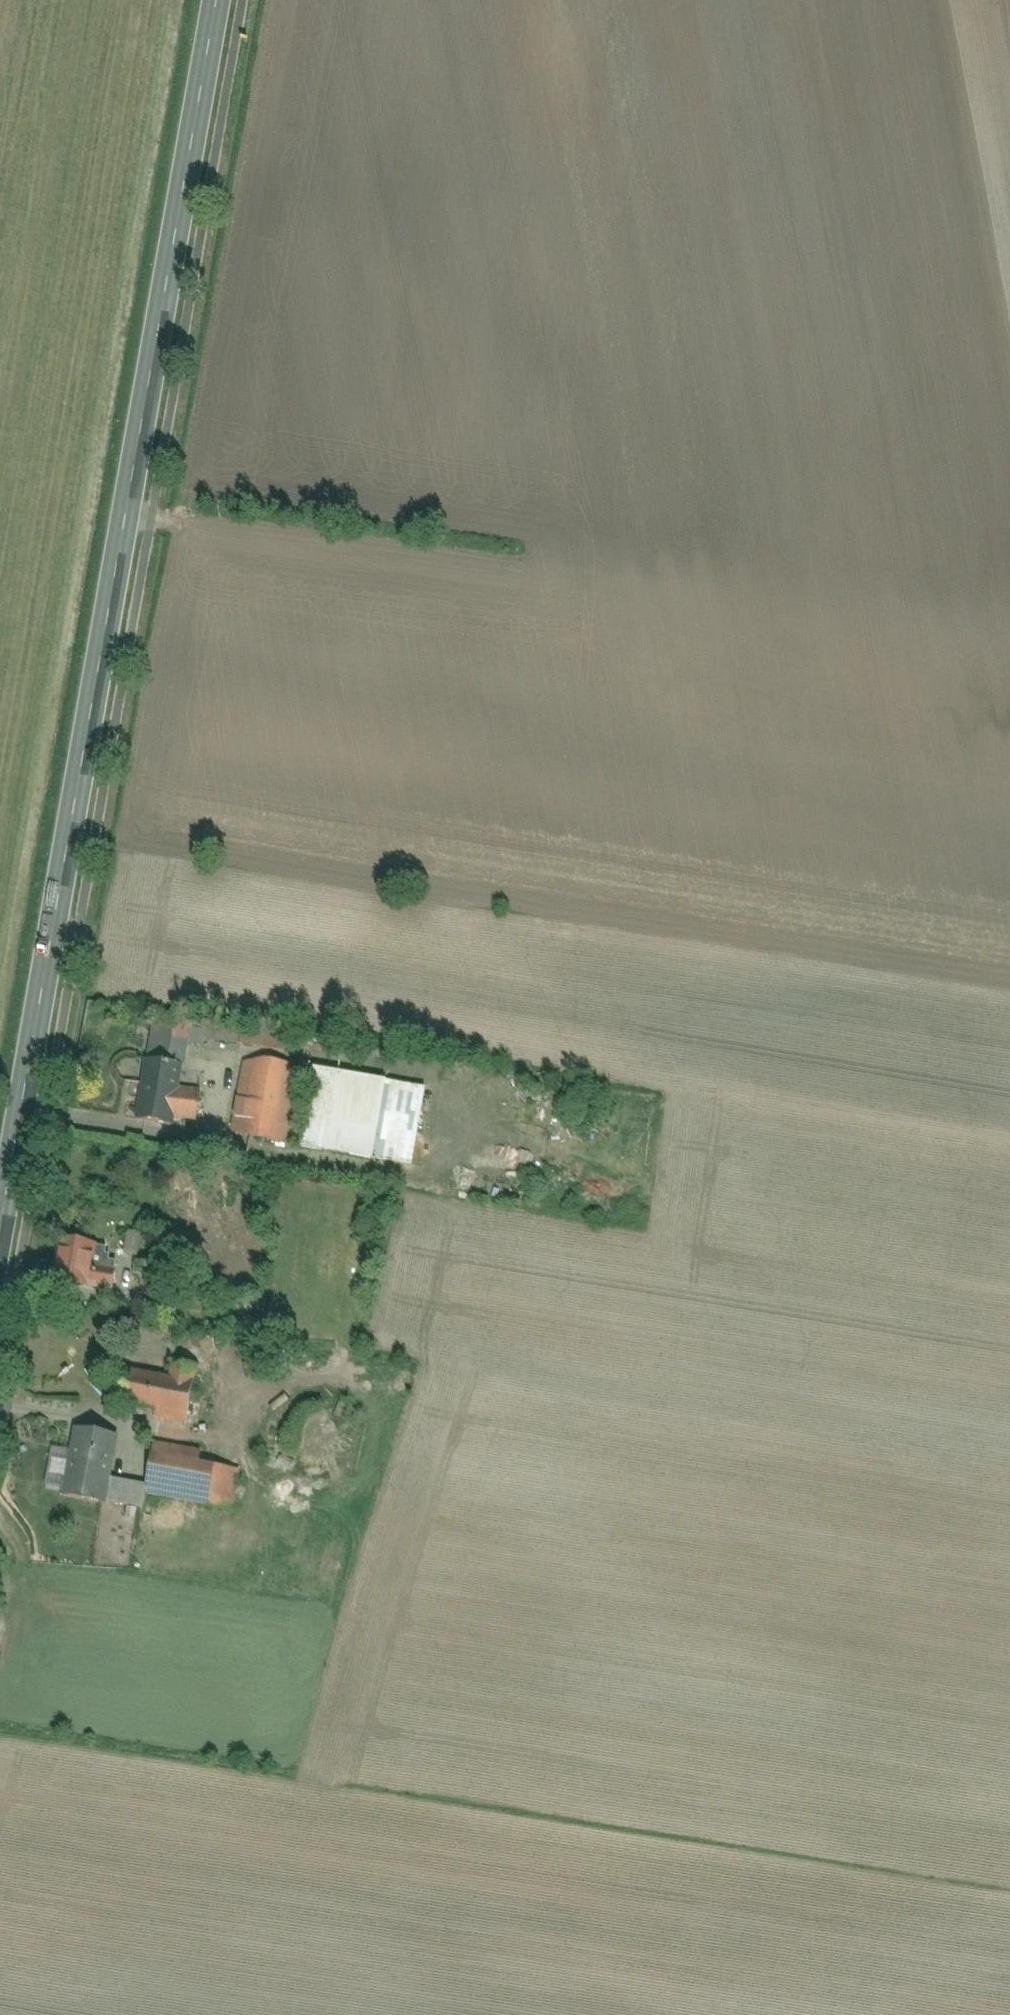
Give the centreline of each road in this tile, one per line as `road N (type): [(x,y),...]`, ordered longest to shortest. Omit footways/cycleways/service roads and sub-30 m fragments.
road 1 (primary): [(0,1230),(215,0)]

